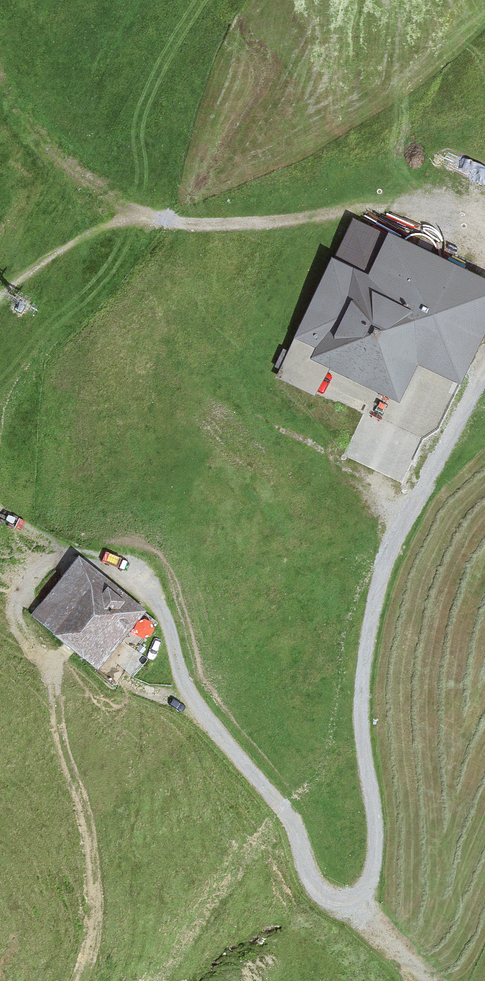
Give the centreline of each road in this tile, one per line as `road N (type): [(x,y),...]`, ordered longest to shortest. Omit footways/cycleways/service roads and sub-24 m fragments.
road 1 (track): [(363,890),(340,900),(314,884),(299,831),(180,680),(161,608),(141,577),(27,528),(0,507)]
road 2 (track): [(363,890),(375,872),(376,824),(367,763),(371,633),(396,543),(484,374)]
road 3 (track): [(0,295),(118,227),(277,226),(465,186),(484,190)]

